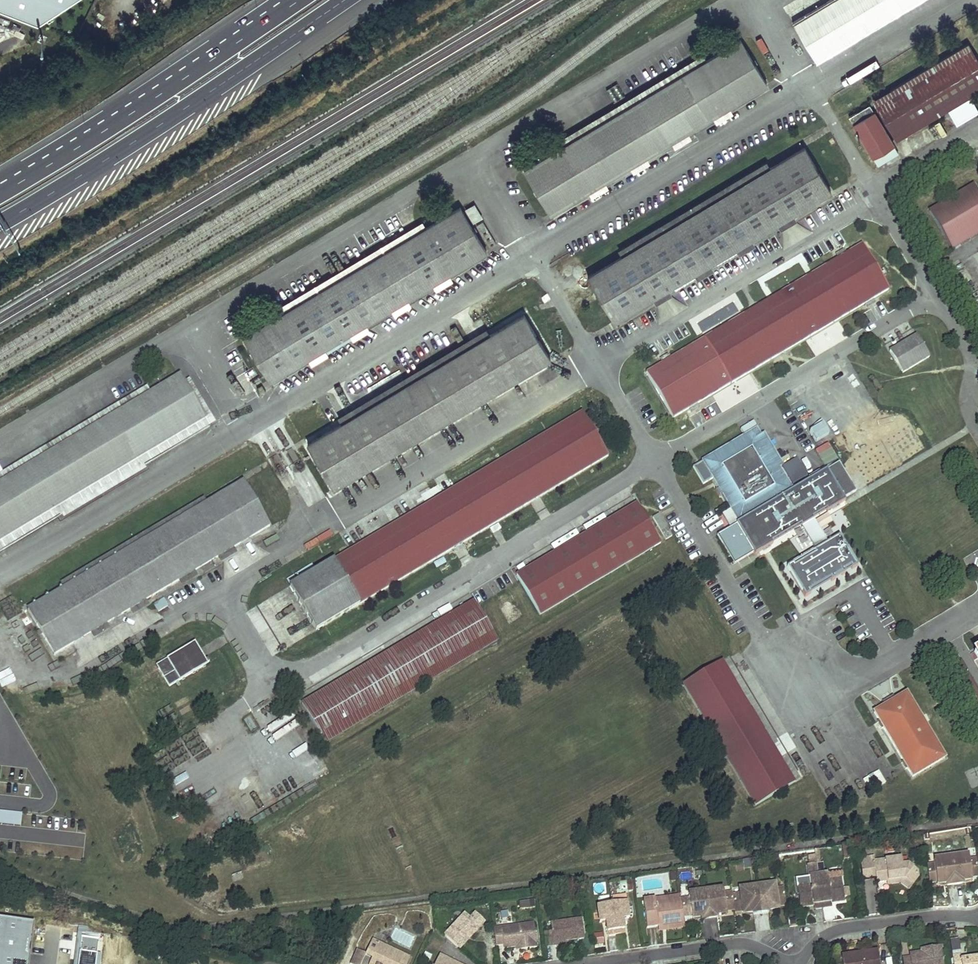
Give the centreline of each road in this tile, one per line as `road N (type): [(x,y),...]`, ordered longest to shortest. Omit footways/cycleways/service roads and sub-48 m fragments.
road 1 (motorway): [(0,221),(341,0)]
road 2 (motorway): [(291,0),(0,189)]
road 3 (residential): [(586,963),(733,943),(793,963)]
road 4 (residential): [(793,963),(824,934),(849,926),(977,911)]

